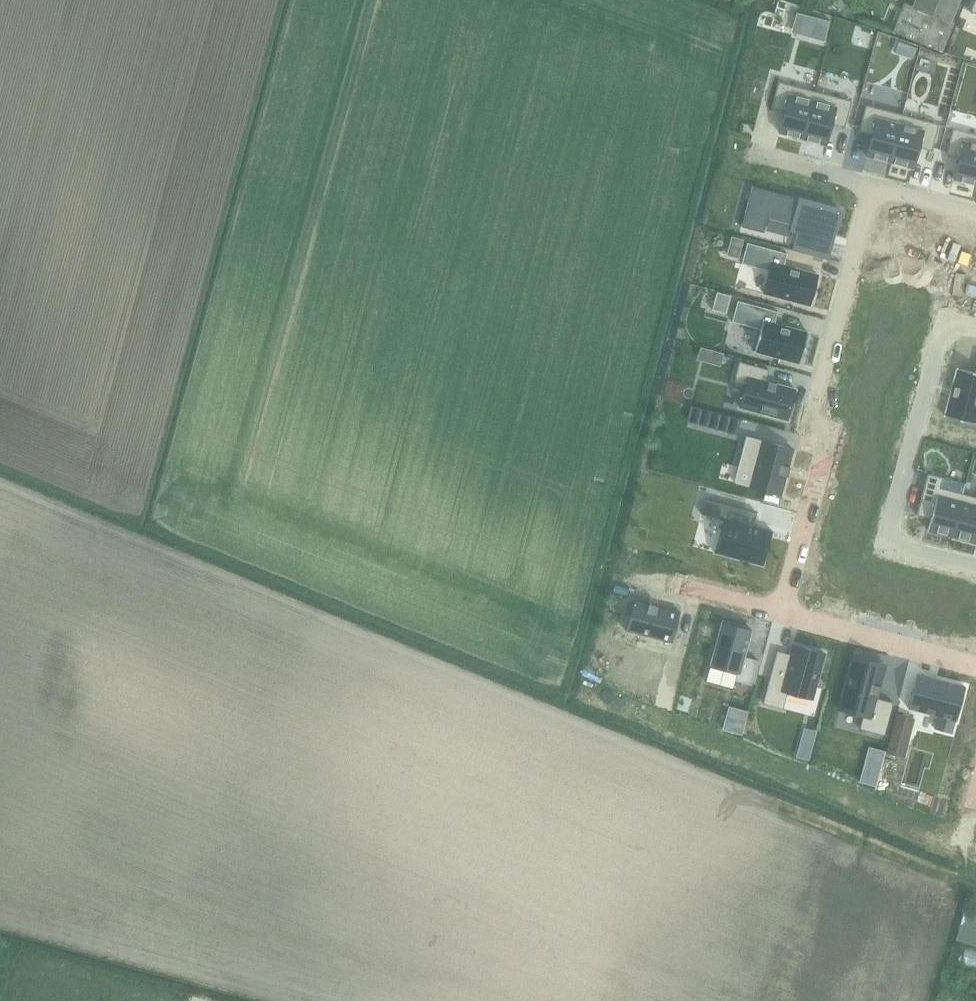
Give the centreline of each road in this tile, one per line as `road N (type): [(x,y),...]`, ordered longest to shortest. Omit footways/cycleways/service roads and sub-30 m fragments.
road 1 (residential): [(871,186),(814,409),(822,442),(783,609),(975,665)]
road 2 (residential): [(975,565),(886,541),(941,335),(975,321)]

